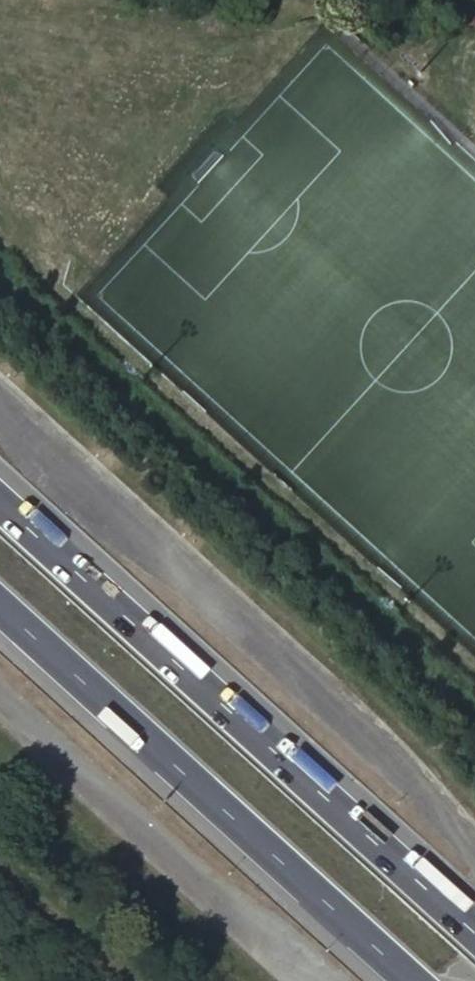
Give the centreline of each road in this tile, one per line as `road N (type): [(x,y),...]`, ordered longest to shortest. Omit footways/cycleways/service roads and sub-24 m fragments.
road 1 (trunk): [(474,935),(0,503)]
road 2 (trunk): [(0,604),(413,980)]

